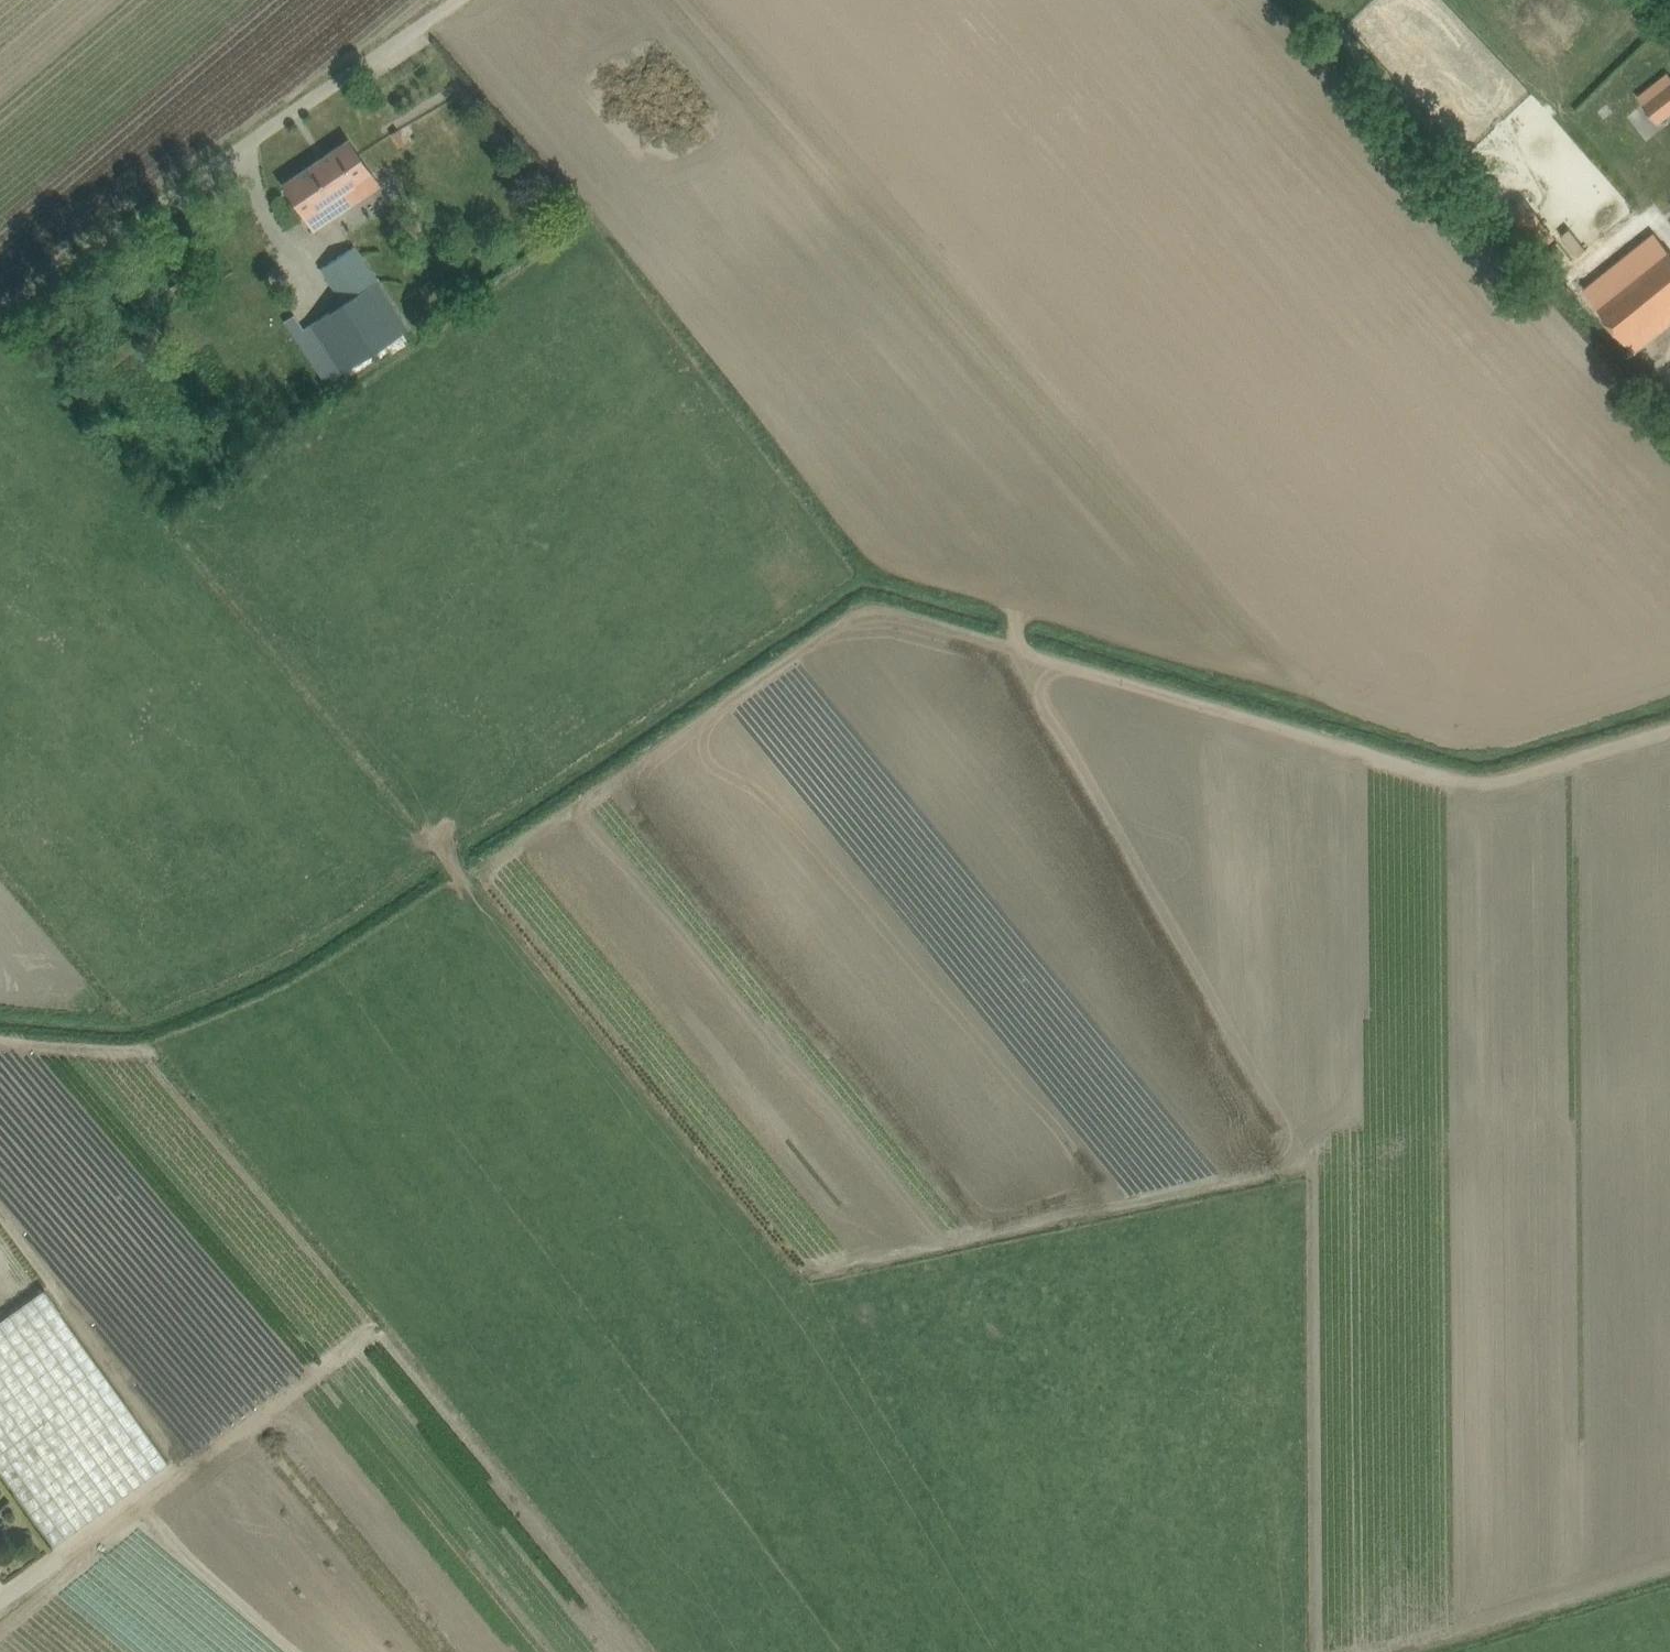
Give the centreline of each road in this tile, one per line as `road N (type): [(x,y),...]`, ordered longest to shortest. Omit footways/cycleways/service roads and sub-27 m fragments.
road 1 (unclassified): [(164,197),(464,0)]
road 2 (track): [(0,311),(164,197)]

